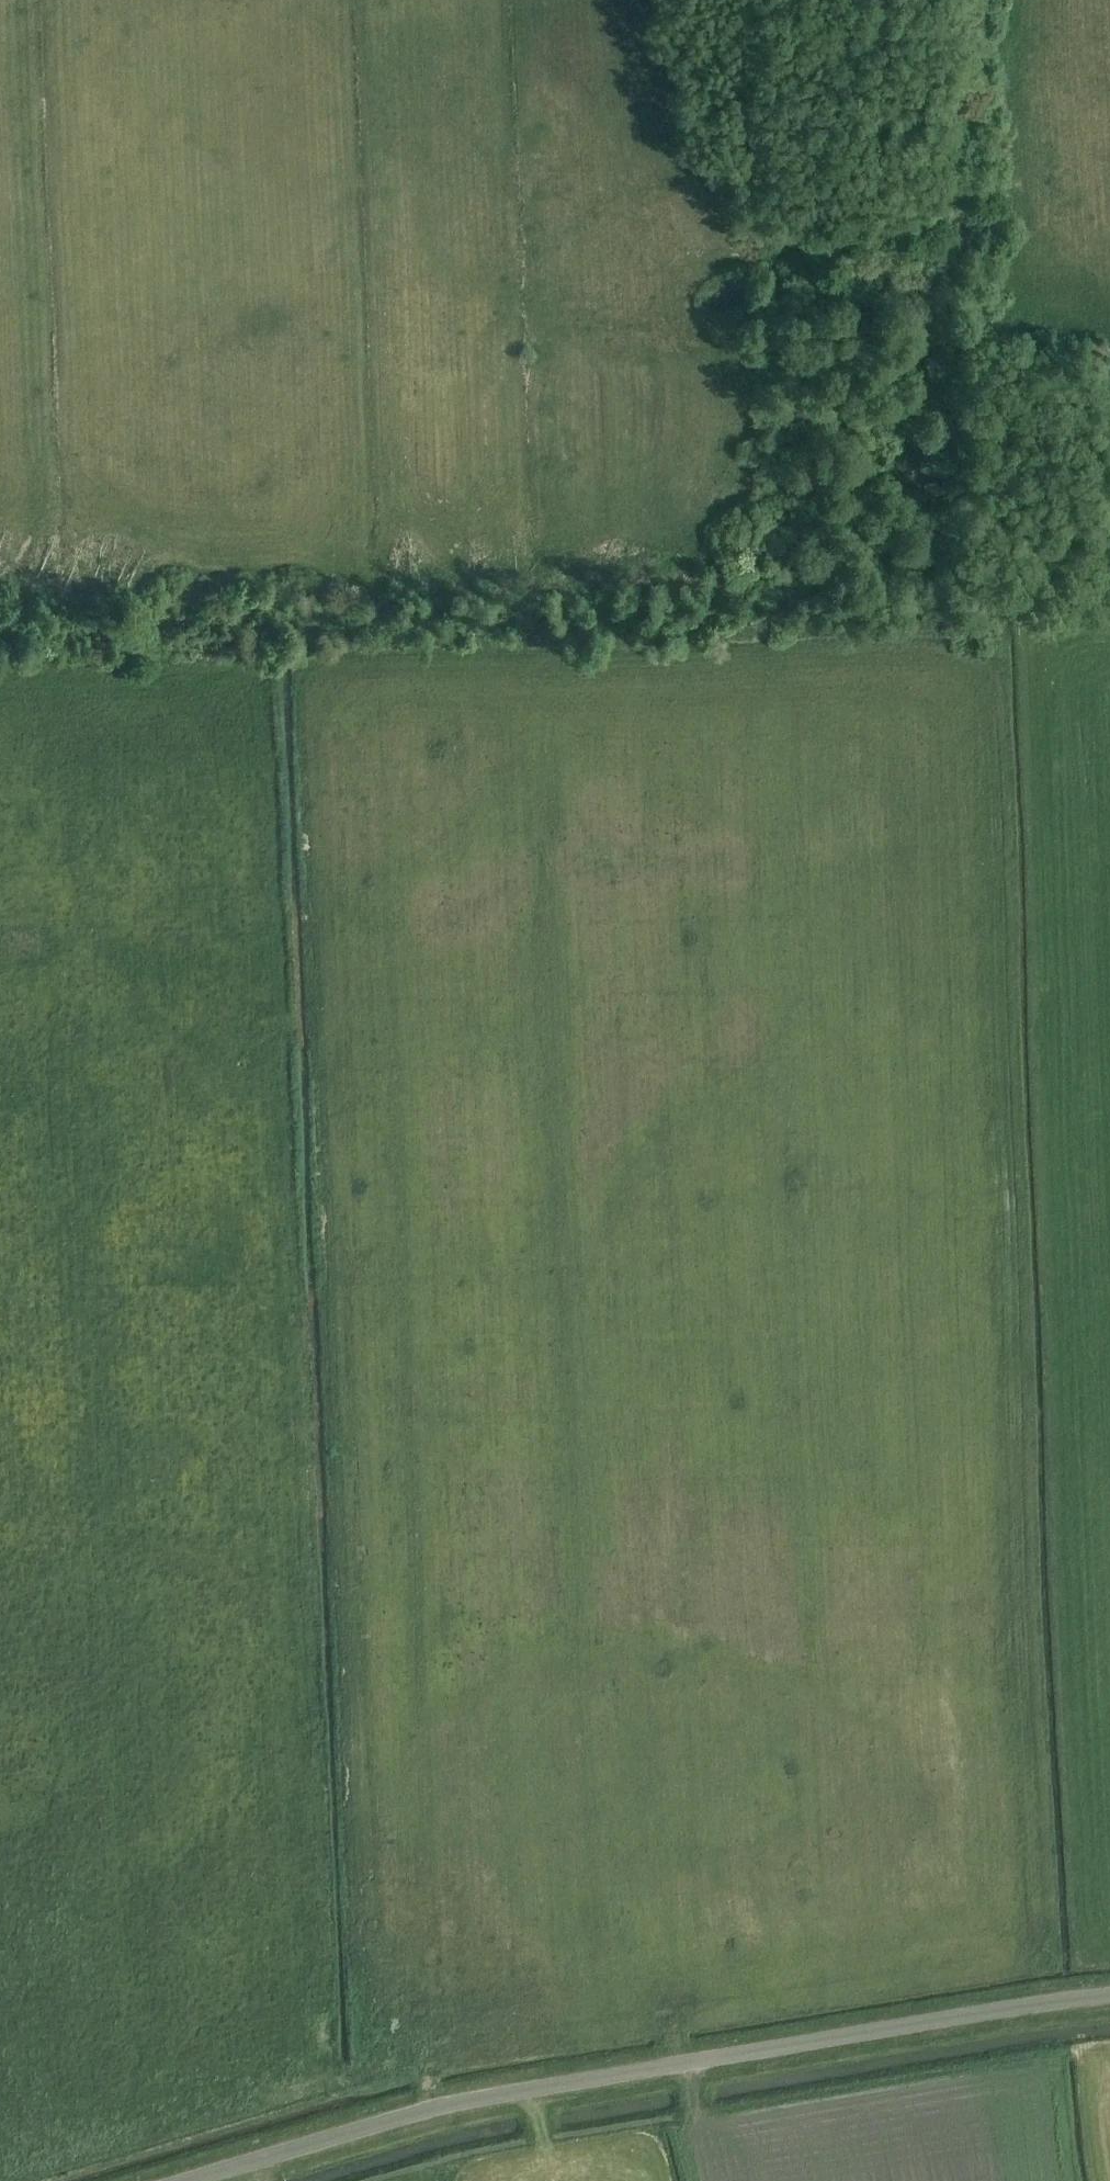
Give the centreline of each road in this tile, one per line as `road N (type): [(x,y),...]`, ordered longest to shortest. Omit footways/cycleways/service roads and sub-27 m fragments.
road 1 (unclassified): [(1109,1992),(444,2104),(186,2180)]

